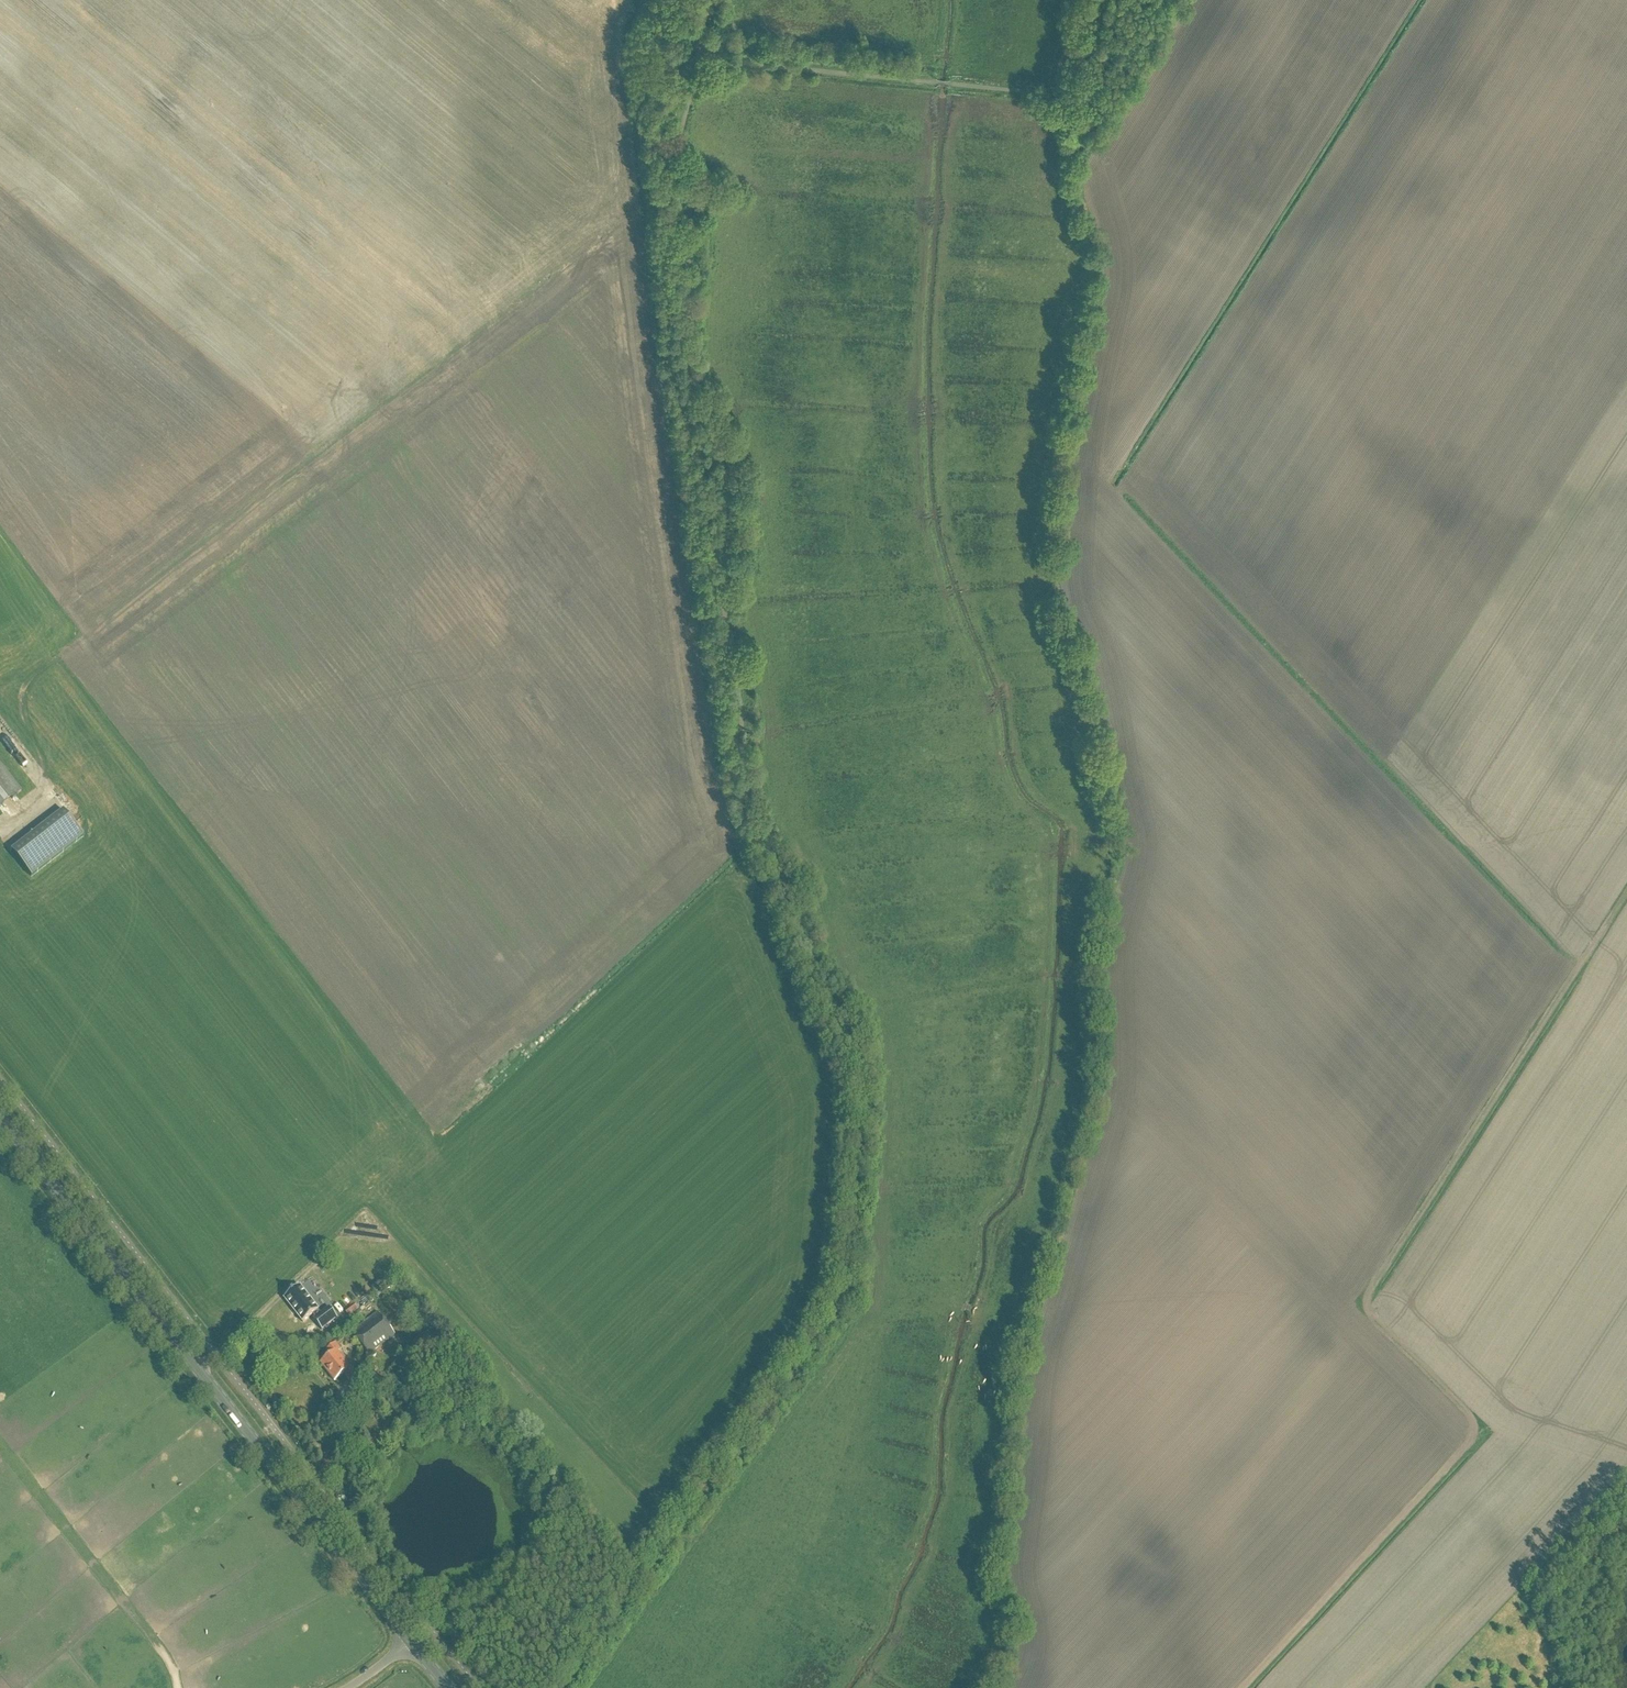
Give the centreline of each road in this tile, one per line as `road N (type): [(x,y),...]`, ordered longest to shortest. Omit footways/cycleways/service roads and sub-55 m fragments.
road 1 (secondary): [(412,1642),(0,1117)]

